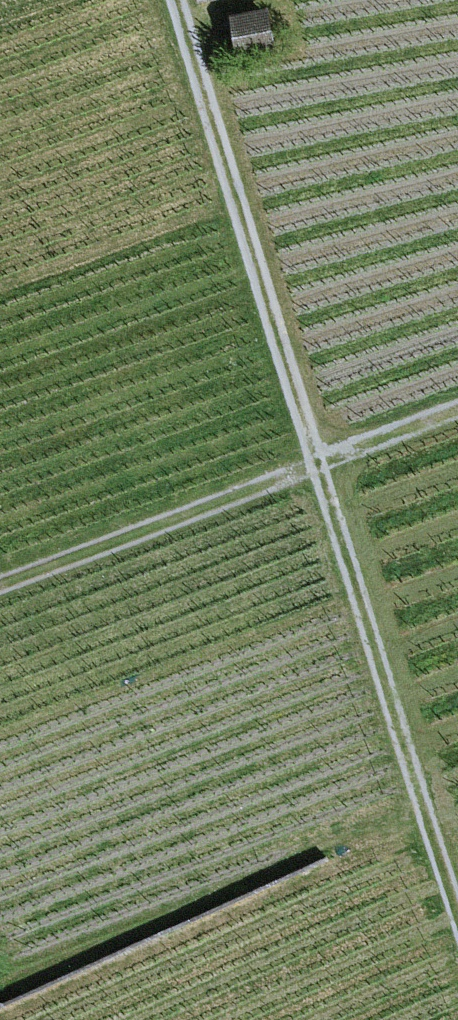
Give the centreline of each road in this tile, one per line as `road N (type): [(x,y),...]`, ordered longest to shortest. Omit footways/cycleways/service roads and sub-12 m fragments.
road 1 (track): [(457,924),(182,0)]
road 2 (track): [(457,409),(0,586)]

